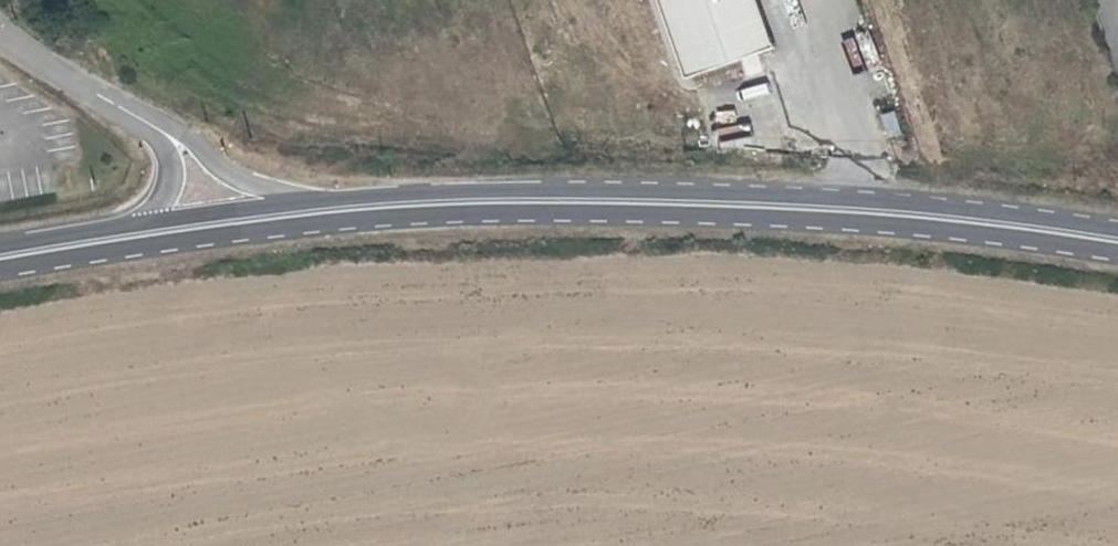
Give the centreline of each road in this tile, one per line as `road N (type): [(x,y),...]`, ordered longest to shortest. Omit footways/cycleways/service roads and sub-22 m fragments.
road 1 (tertiary): [(0,266),(242,229),(446,212),(748,213),(1117,251)]
road 2 (tertiary): [(1117,233),(882,205),(642,193),(332,201)]
road 3 (residential): [(332,201),(237,173),(143,116)]
road 4 (tertiary): [(332,201),(129,230)]
road 5 (residential): [(0,31),(143,116)]
road 6 (residential): [(143,116),(167,139),(176,176),(129,230)]
road 7 (tertiary): [(129,230),(0,251)]

